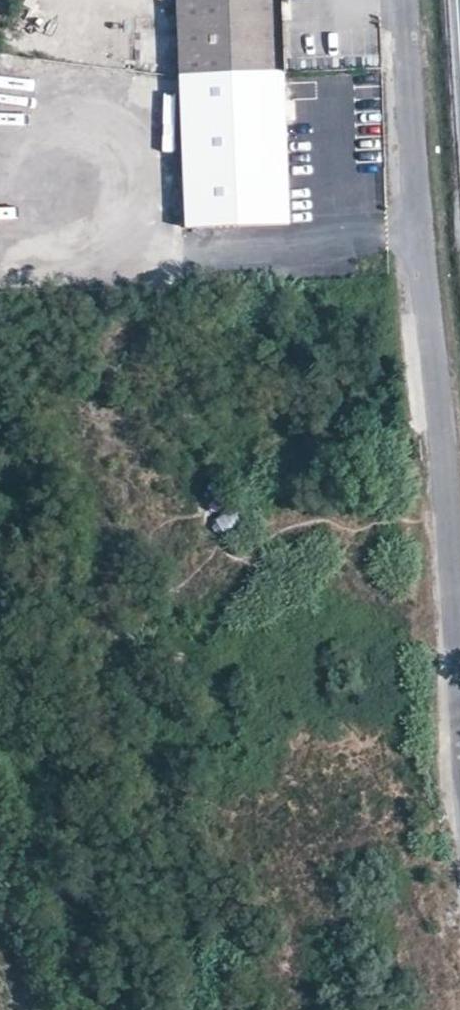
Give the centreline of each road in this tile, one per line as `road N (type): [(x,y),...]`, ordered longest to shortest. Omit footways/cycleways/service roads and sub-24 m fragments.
road 1 (unclassified): [(459,664),(406,0)]

